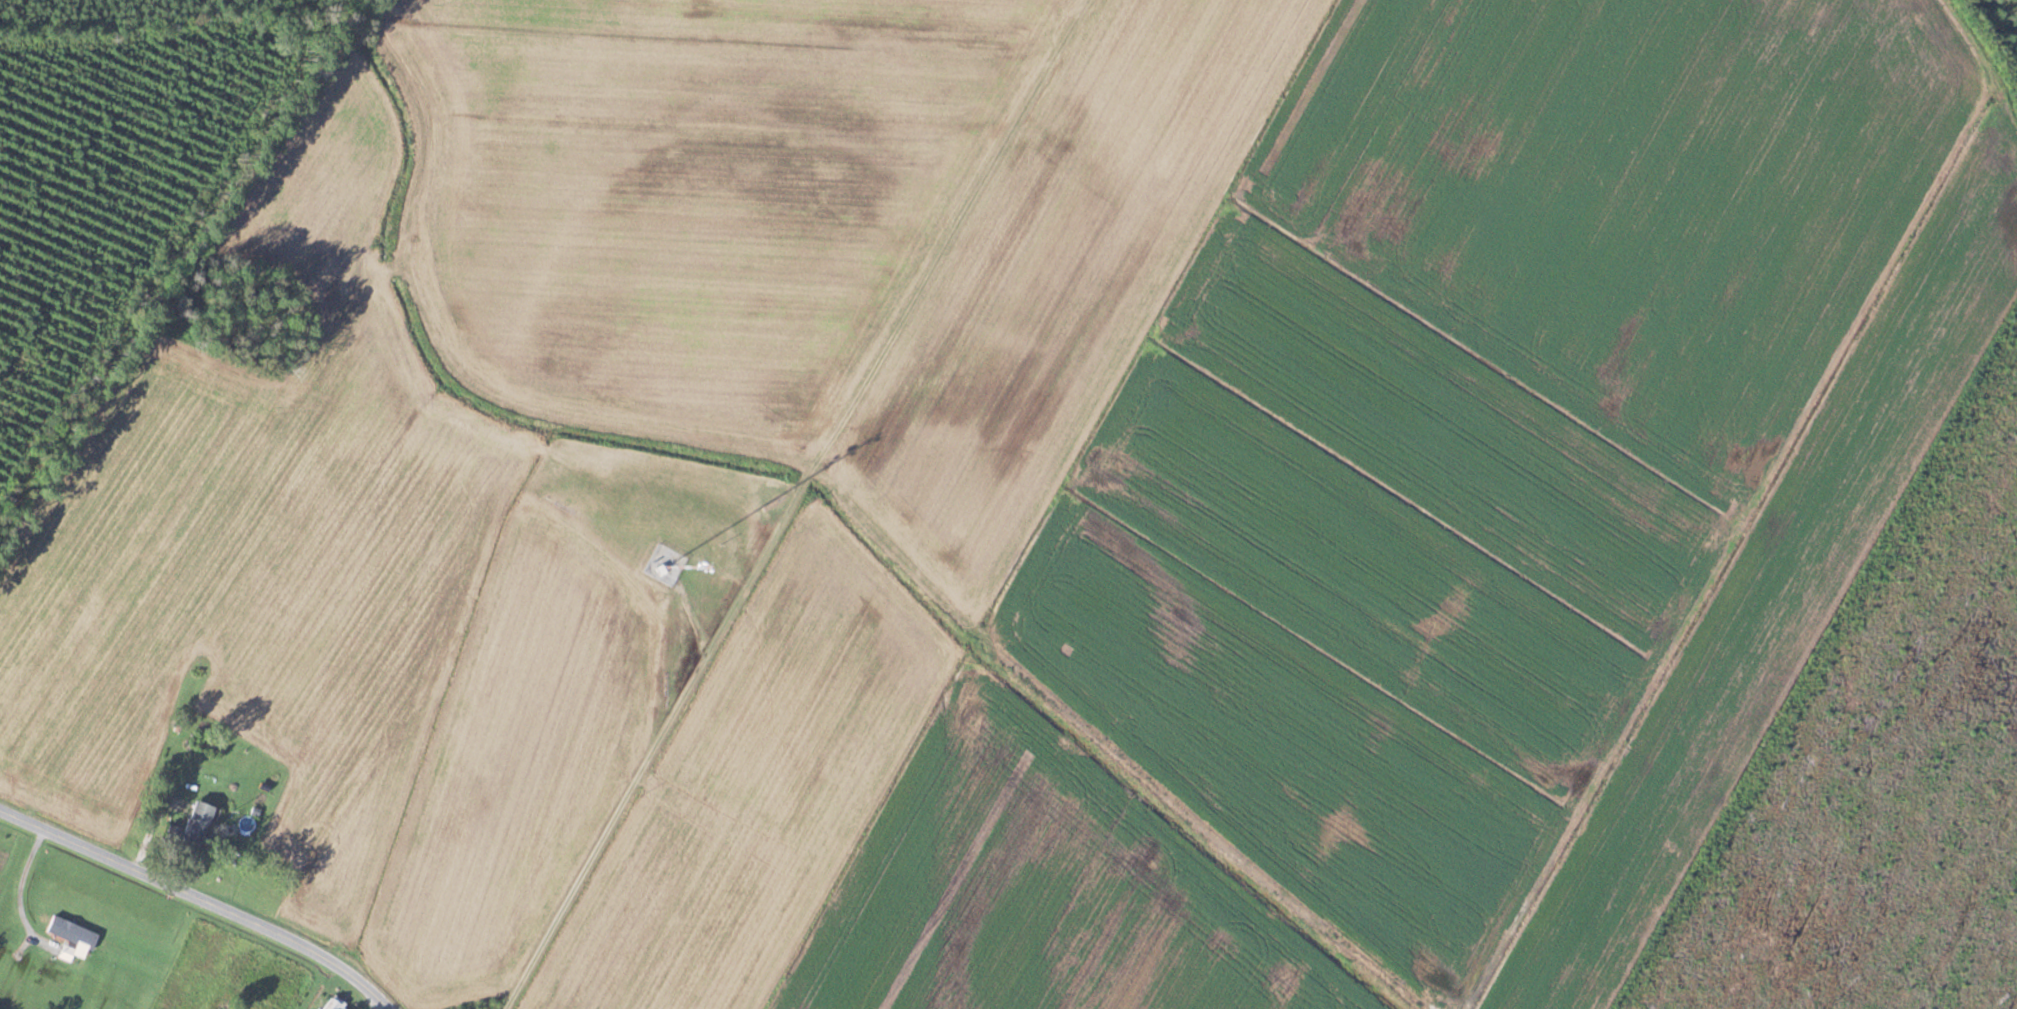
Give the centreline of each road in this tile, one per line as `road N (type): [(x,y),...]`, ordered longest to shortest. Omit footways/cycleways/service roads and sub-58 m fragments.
road 1 (residential): [(392,1008),(366,978),(279,933),(0,810)]

